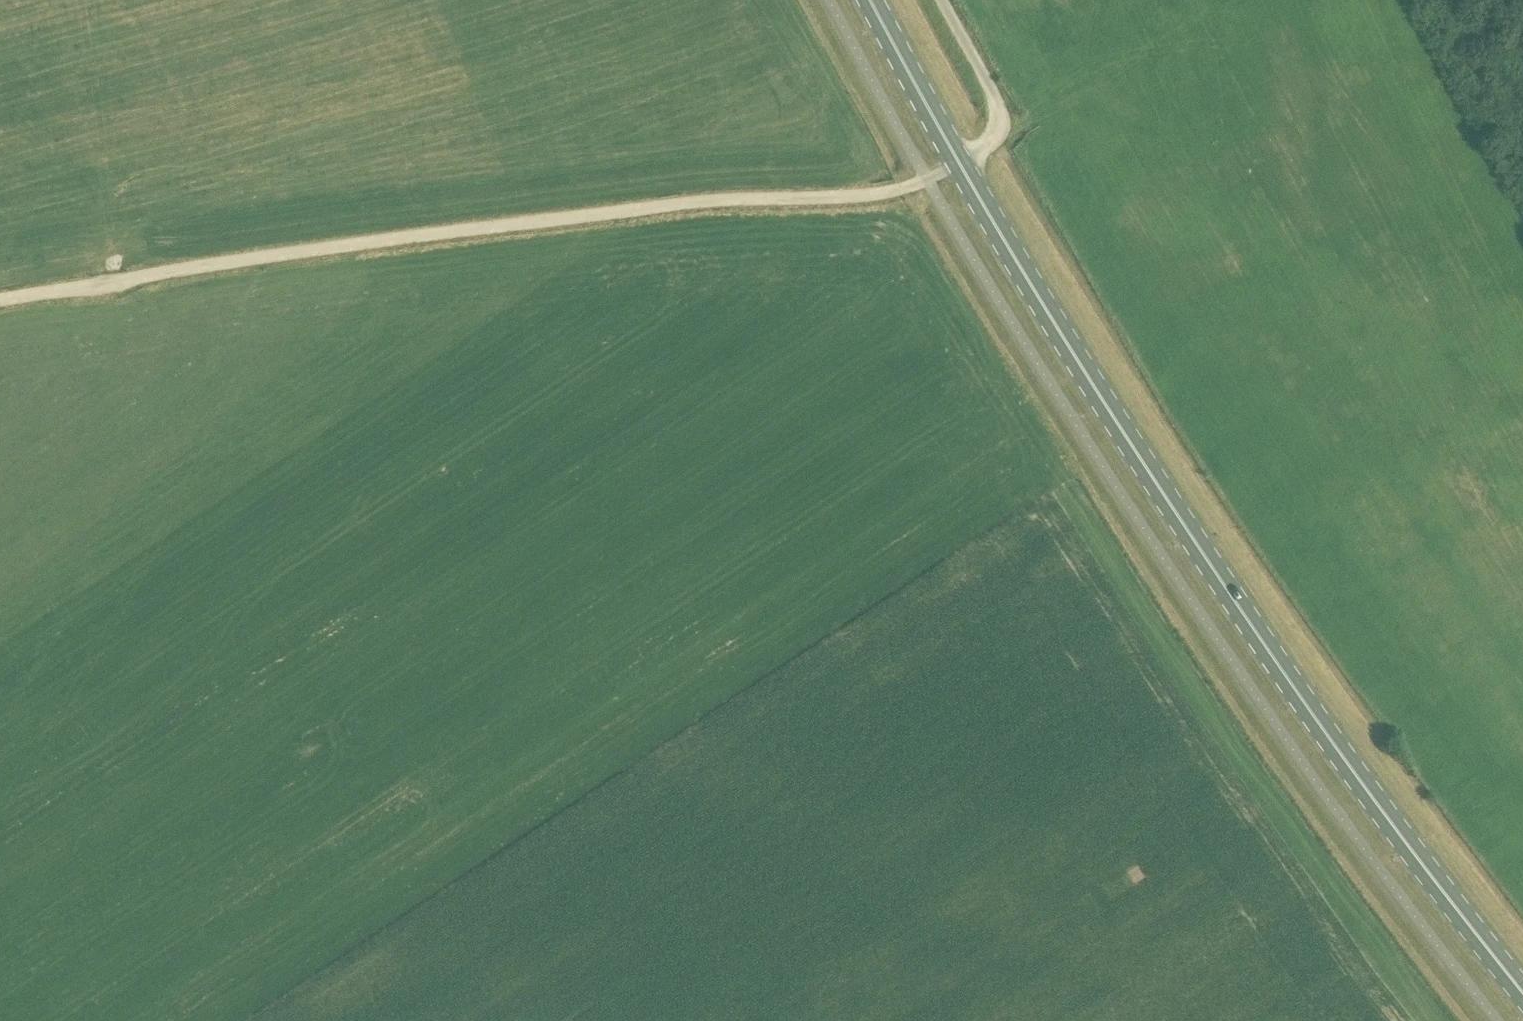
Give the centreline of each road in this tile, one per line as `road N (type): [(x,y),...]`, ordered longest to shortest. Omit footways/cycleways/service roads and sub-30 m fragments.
road 1 (primary): [(1522,989),(1340,751),(1138,455),(961,164)]
road 2 (track): [(0,301),(697,203),(870,196)]
road 3 (track): [(961,164),(997,138),(1002,124),(944,0)]
road 4 (primary): [(961,164),(871,0)]

